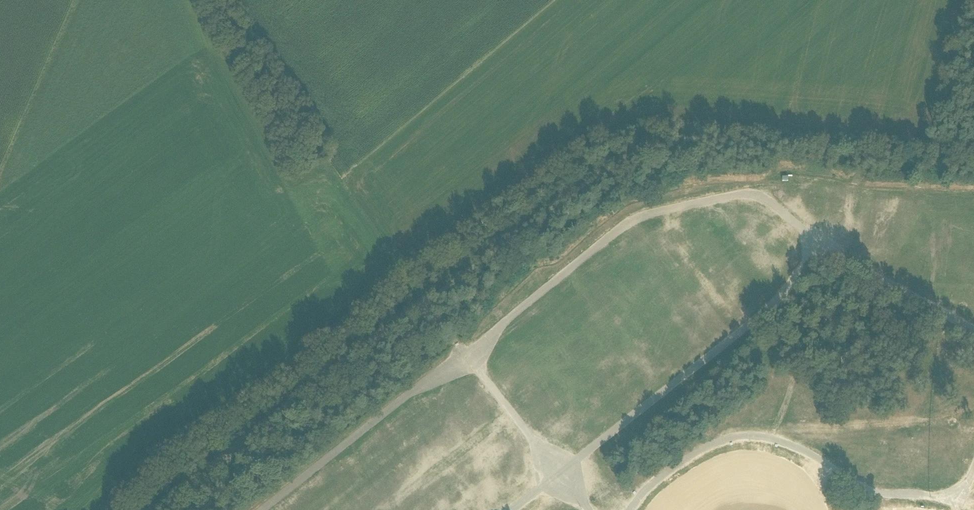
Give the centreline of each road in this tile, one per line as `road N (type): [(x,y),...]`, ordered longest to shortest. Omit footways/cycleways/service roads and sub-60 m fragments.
road 1 (unclassified): [(145,509),(433,296)]

